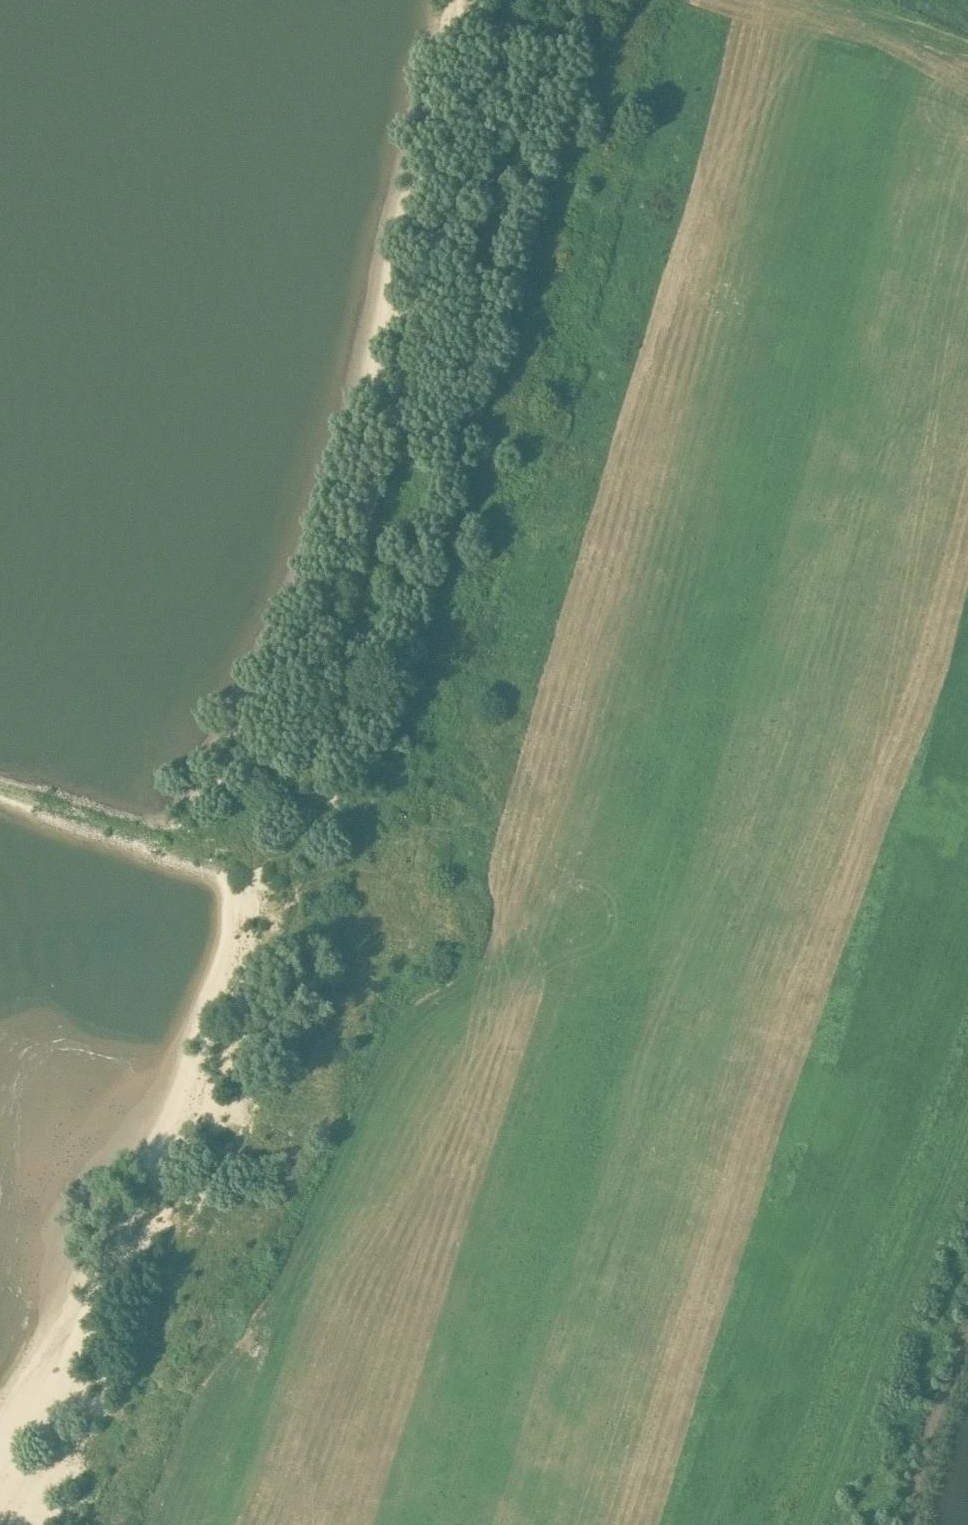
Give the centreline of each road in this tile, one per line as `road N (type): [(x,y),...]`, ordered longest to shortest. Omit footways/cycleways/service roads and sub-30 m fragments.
road 1 (track): [(704,1524),(803,1336),(865,1243),(967,995)]

